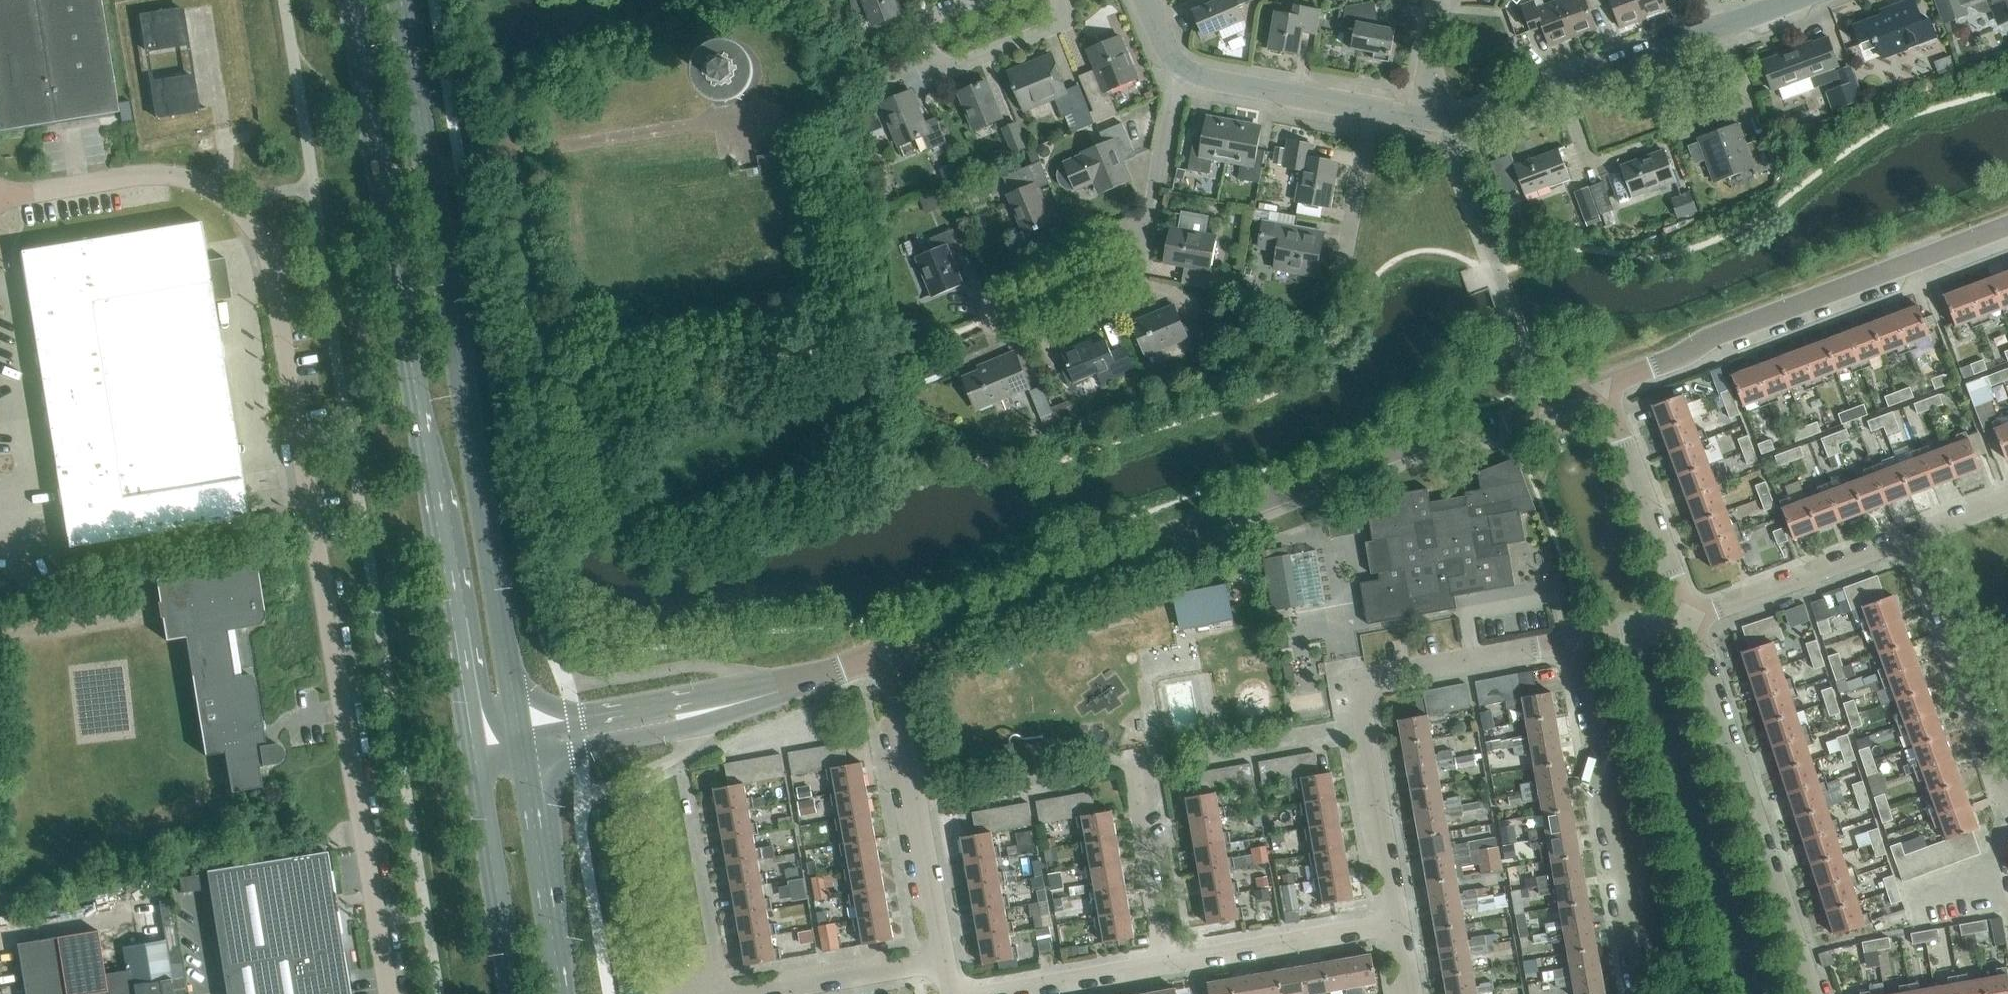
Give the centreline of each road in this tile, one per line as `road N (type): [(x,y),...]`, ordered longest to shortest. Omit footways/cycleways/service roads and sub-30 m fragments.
road 1 (unclassified): [(390,993),(265,244),(212,189),(161,174),(0,197)]
road 2 (primary): [(352,0),(476,759)]
road 3 (tertiary): [(890,652),(1444,430),(1492,430),(1606,386)]
road 4 (primary): [(522,749),(401,0)]
road 5 (residential): [(1397,919),(1365,722),(1369,689),(1393,672),(1576,643)]
road 6 (tertiary): [(1606,386),(2007,228)]
road 7 (residential): [(1813,993),(1689,622)]
road 8 (tertiary): [(522,749),(741,701),(890,652)]
road 9 (residential): [(1150,218),(1008,277),(992,298),(993,319),(1015,335),(1039,334),(1125,299),(1140,273)]
road 10 (residential): [(1639,993),(1576,643)]
road 11 (residential): [(940,958),(890,652)]
road 12 (residential): [(2007,787),(1918,537)]
road 13 (residential): [(1689,622),(1606,386)]
road 14 (primary): [(561,993),(522,749)]
road 15 (residential): [(1689,622),(1918,537)]
road 16 (primary): [(476,759),(514,993)]
road 17 (residential): [(1164,961),(1397,919)]
road 18 (residential): [(1062,0),(1062,19),(1050,30),(957,67),(936,61),(923,40),(930,18),(944,10)]
road 19 (residential): [(744,993),(940,958)]
road 20 (residential): [(1164,961),(1136,766)]
road 21 (residential): [(1371,109),(1181,71)]
road 22 (residential): [(975,993),(1164,961)]
road 23 (residential): [(1338,284),(1371,109)]
road 24 (residential): [(1717,27),(1561,89)]
road 25 (residential): [(1150,218),(1181,71)]
road 26 (residential): [(1452,125),(1432,0)]

